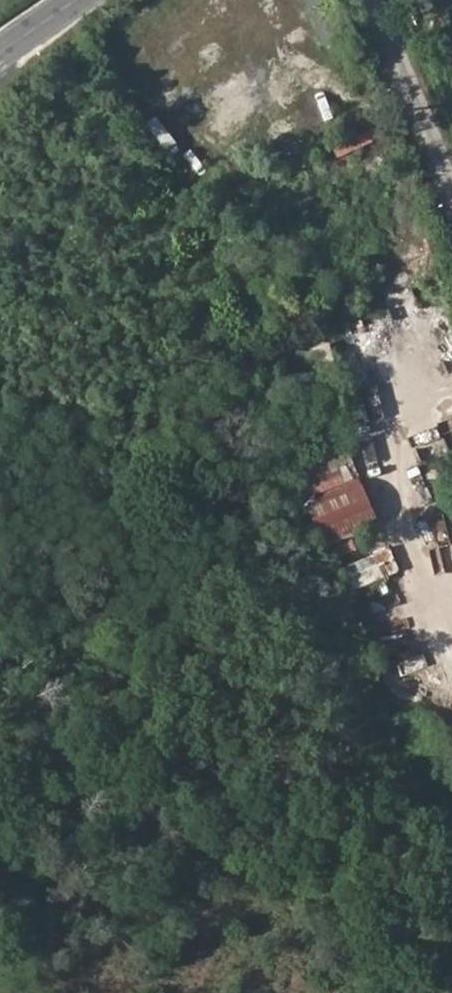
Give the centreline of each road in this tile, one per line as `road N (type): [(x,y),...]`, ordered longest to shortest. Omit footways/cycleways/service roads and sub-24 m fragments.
road 1 (residential): [(451,191),(372,0)]

